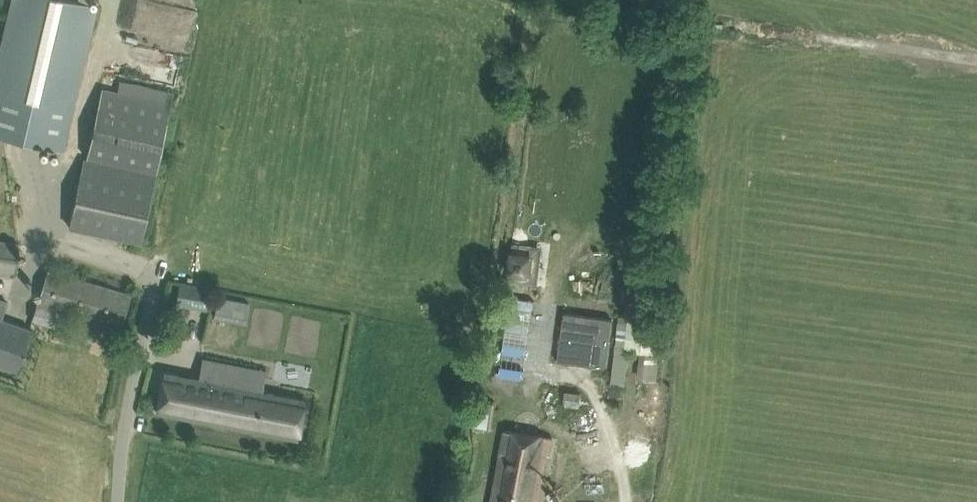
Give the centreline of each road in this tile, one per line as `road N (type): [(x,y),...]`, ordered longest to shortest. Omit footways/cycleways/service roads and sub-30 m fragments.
road 1 (track): [(108,0),(74,156),(52,197)]

